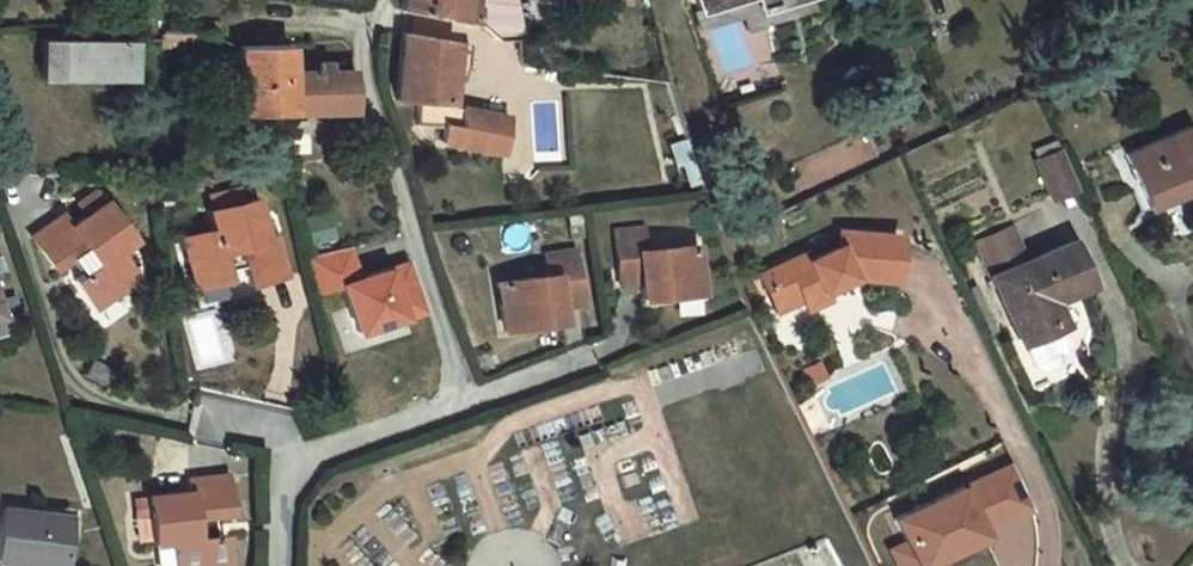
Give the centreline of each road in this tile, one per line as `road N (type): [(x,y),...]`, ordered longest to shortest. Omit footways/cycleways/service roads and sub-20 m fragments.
road 1 (residential): [(383,0),(367,39),(369,79),(468,405),(308,462),(288,495),(283,565)]

